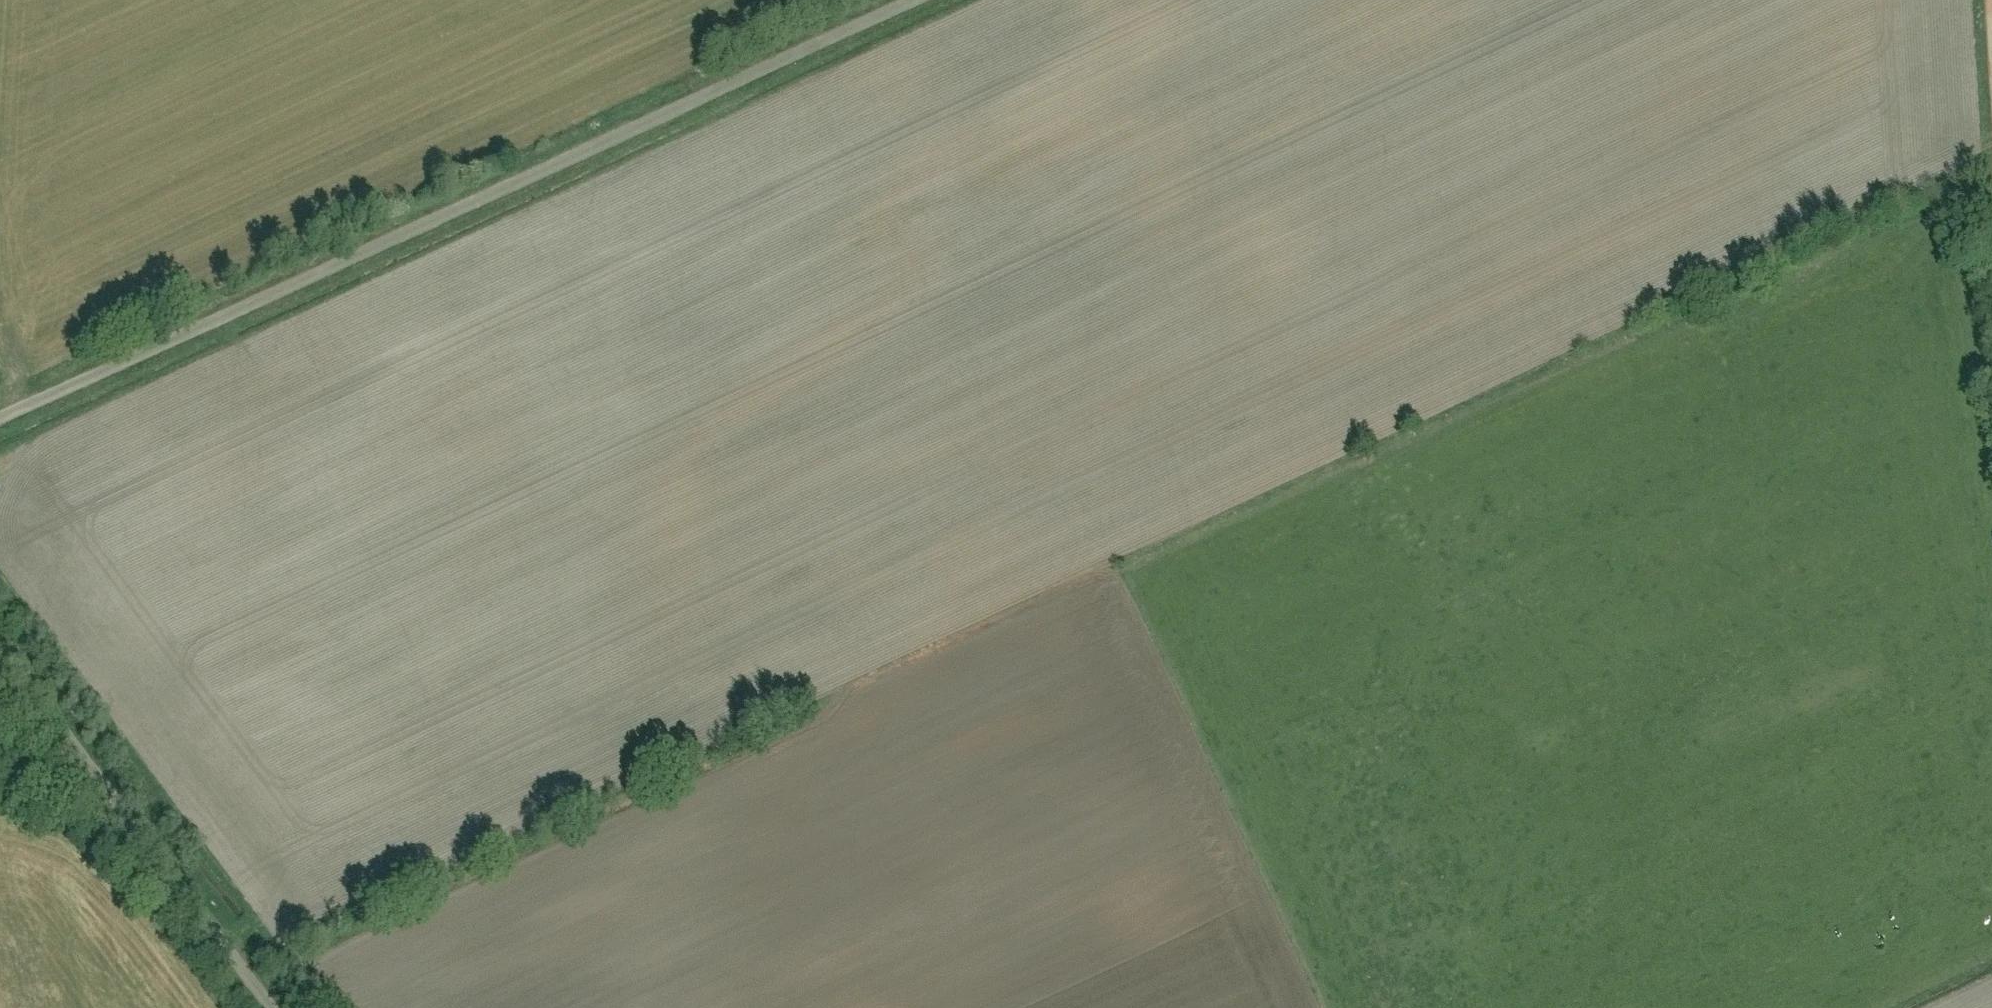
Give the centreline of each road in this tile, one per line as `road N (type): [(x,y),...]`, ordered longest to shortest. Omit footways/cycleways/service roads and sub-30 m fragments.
road 1 (residential): [(0,419),(914,0)]
road 2 (residential): [(283,1007),(0,633)]

